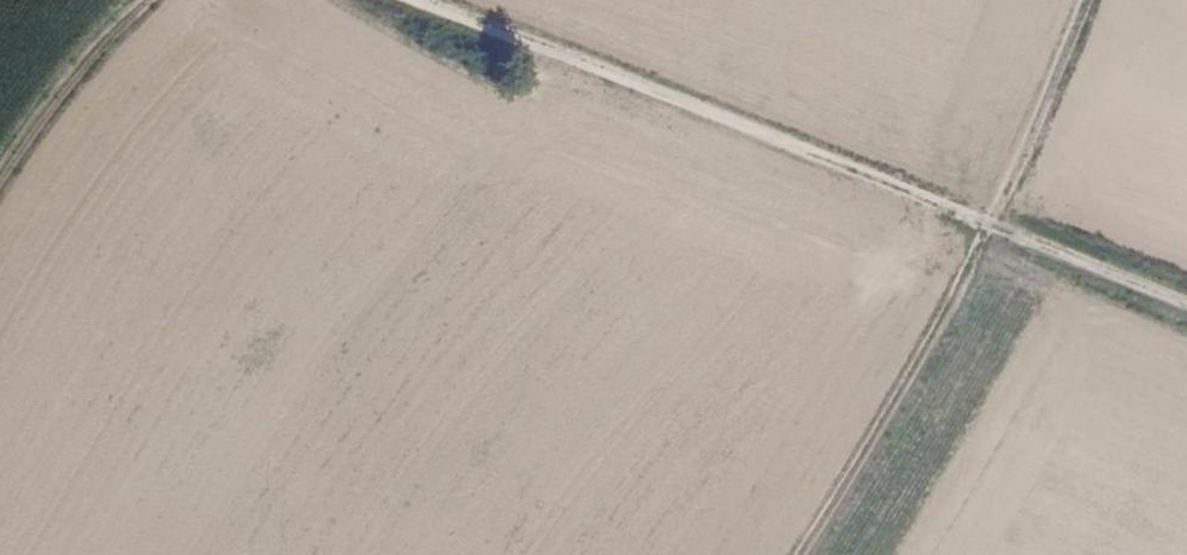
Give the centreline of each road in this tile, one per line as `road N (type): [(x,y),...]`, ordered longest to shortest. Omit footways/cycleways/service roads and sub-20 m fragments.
road 1 (track): [(1186,306),(418,0)]
road 2 (track): [(1089,0),(991,225),(793,554)]
road 3 (track): [(0,177),(82,62),(147,0)]

